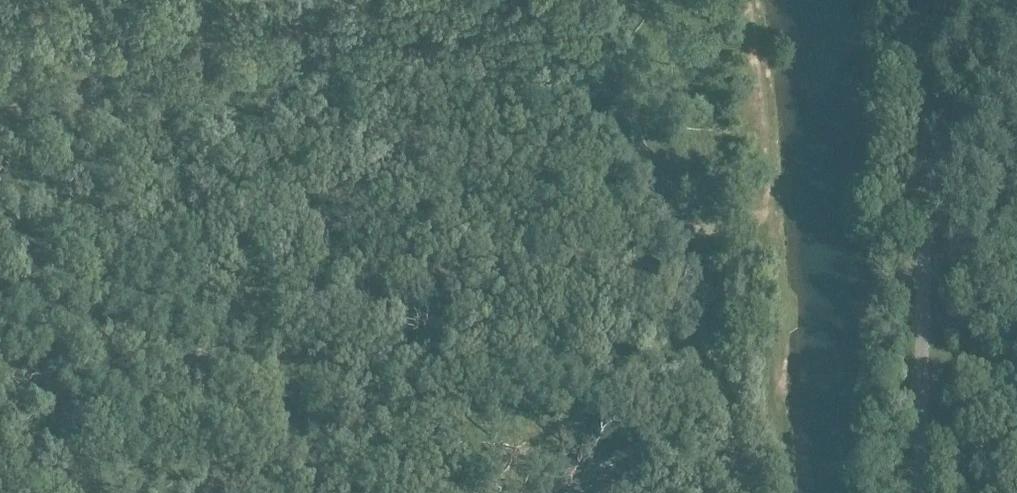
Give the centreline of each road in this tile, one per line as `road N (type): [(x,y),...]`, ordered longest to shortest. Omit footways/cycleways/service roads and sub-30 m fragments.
road 1 (track): [(382,0),(447,70),(457,101),(494,359),(512,375),(677,364),(708,372),(718,379),(741,492)]
road 2 (track): [(920,492),(921,0)]

